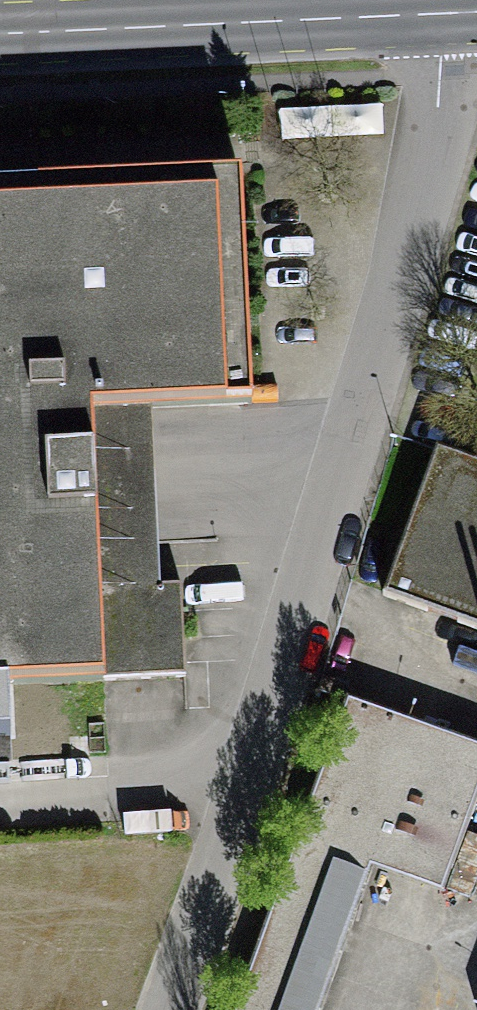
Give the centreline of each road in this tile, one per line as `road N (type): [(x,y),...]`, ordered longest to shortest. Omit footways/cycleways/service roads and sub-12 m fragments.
road 1 (residential): [(458,14),(455,82),(257,768)]
road 2 (secondary): [(0,42),(458,14)]
road 3 (residential): [(257,768),(0,782)]
road 4 (residential): [(171,1009),(257,768)]

